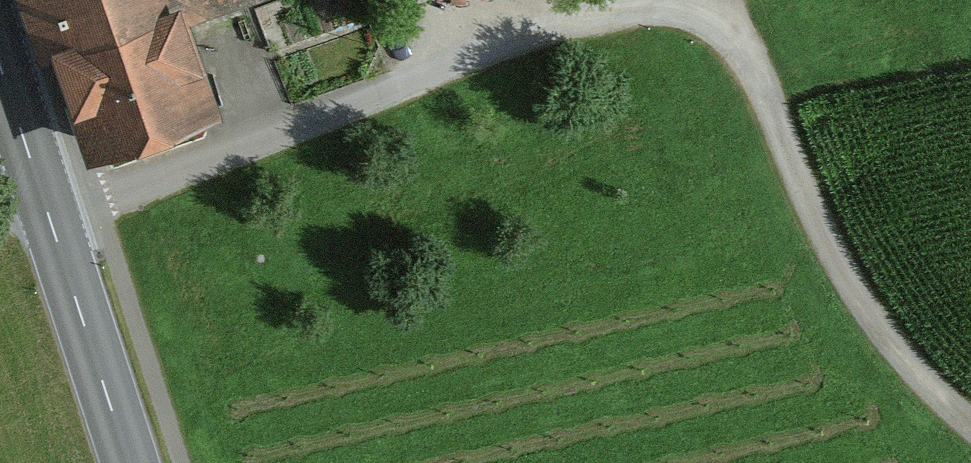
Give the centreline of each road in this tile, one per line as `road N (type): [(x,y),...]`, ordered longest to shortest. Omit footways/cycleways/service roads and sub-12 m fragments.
road 1 (track): [(0,220),(91,202),(617,14),(670,7),(713,23)]
road 2 (track): [(713,23),(749,55),(843,274),(937,393),(970,422)]
road 3 (secondary): [(0,53),(134,462)]

